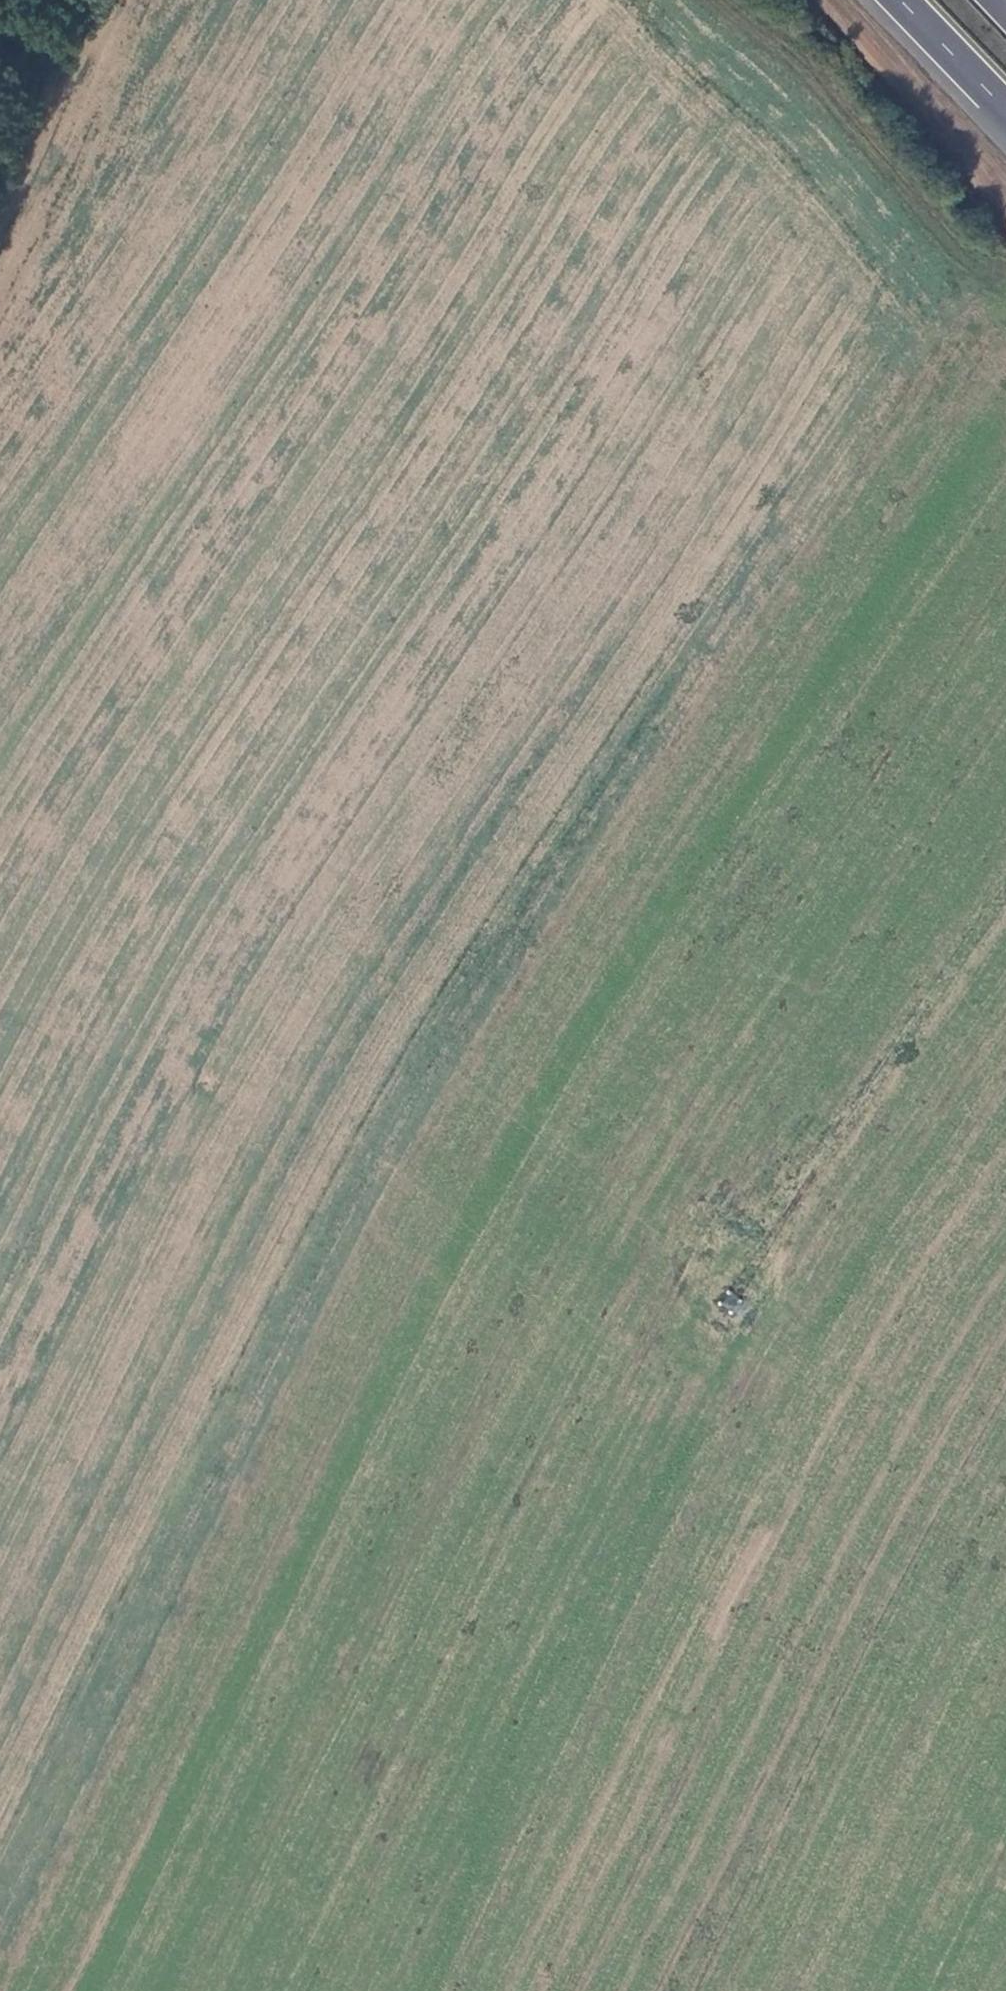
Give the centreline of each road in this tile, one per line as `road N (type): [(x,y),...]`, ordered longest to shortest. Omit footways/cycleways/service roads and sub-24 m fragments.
road 1 (trunk): [(898,0),(1005,111)]

